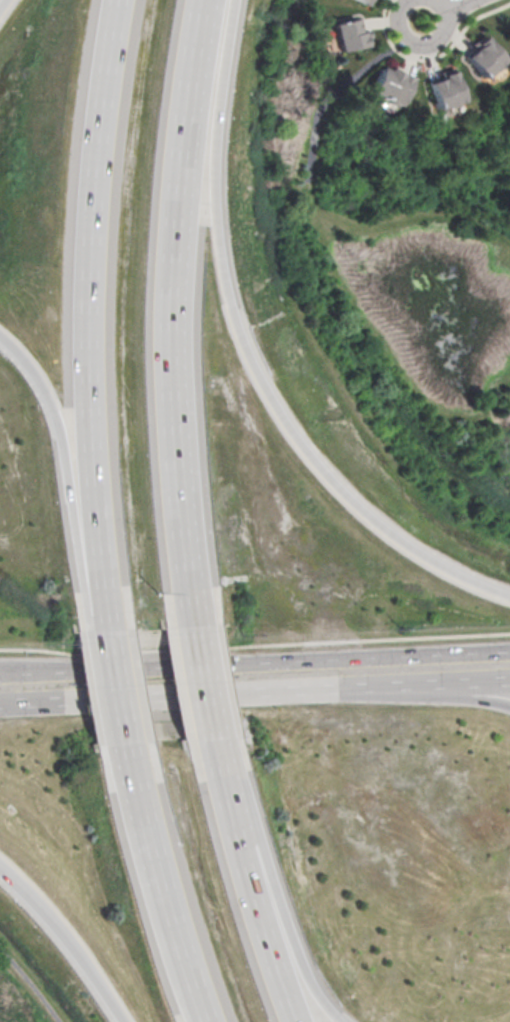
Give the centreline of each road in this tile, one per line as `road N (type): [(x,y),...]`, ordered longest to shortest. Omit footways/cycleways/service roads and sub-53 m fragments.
road 1 (motorway): [(509,595),(386,532),(308,455),(262,384),(225,286),(208,174),(219,0)]
road 2 (motorway): [(120,0),(96,185),(91,326),(104,632)]
road 3 (motorway): [(184,625),(165,326),(172,169),(197,0)]
road 4 (secondary): [(0,704),(405,685)]
road 5 (motorway): [(0,344),(46,406),(83,601),(104,632)]
road 6 (secondary): [(291,661),(0,673)]
road 7 (motorway): [(121,742),(204,1021)]
road 8 (secondary): [(509,651),(291,661)]
road 9 (motorway): [(333,1021),(300,981),(231,840)]
road 10 (motorway): [(290,1021),(231,840)]
road 11 (motorway): [(0,874),(65,941),(119,1021)]
road 12 (residential): [(414,0),(401,27),(418,42),(444,25),(430,0)]

